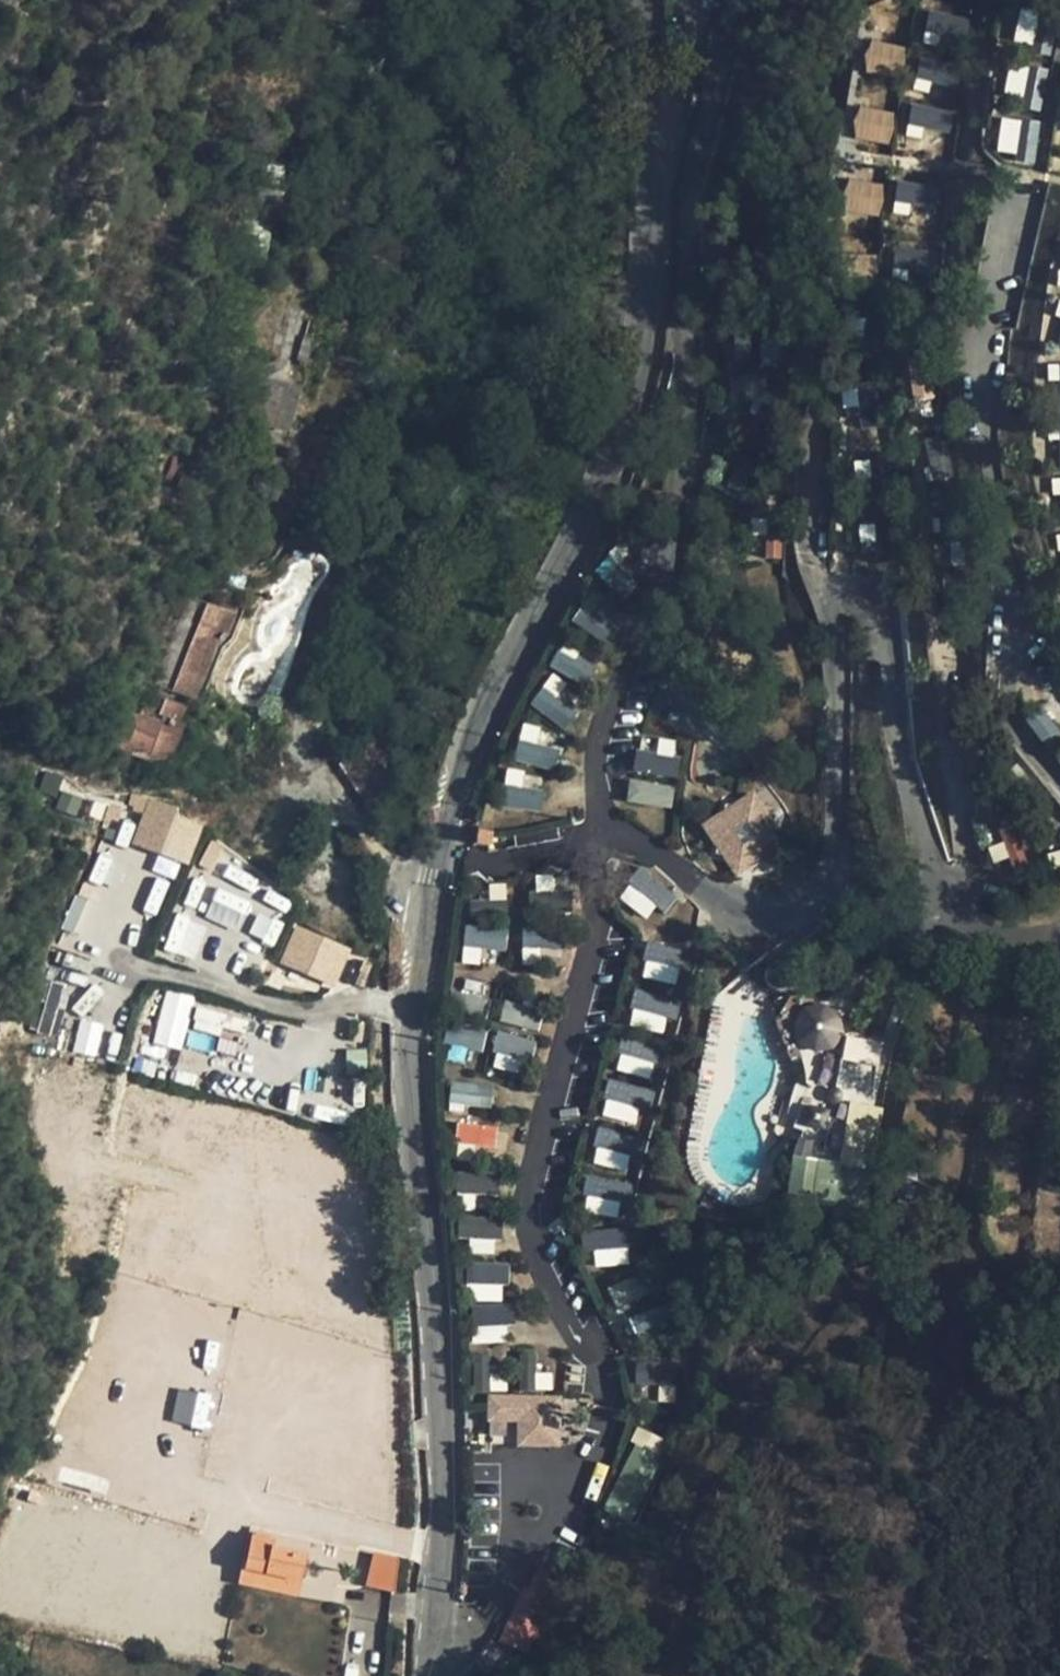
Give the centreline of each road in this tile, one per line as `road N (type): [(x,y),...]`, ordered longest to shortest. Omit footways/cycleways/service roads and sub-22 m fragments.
road 1 (unclassified): [(428,1675),(448,1487),(414,1073),(420,957),(433,874),(476,723),(587,502),(639,339),(647,157),(638,0)]

